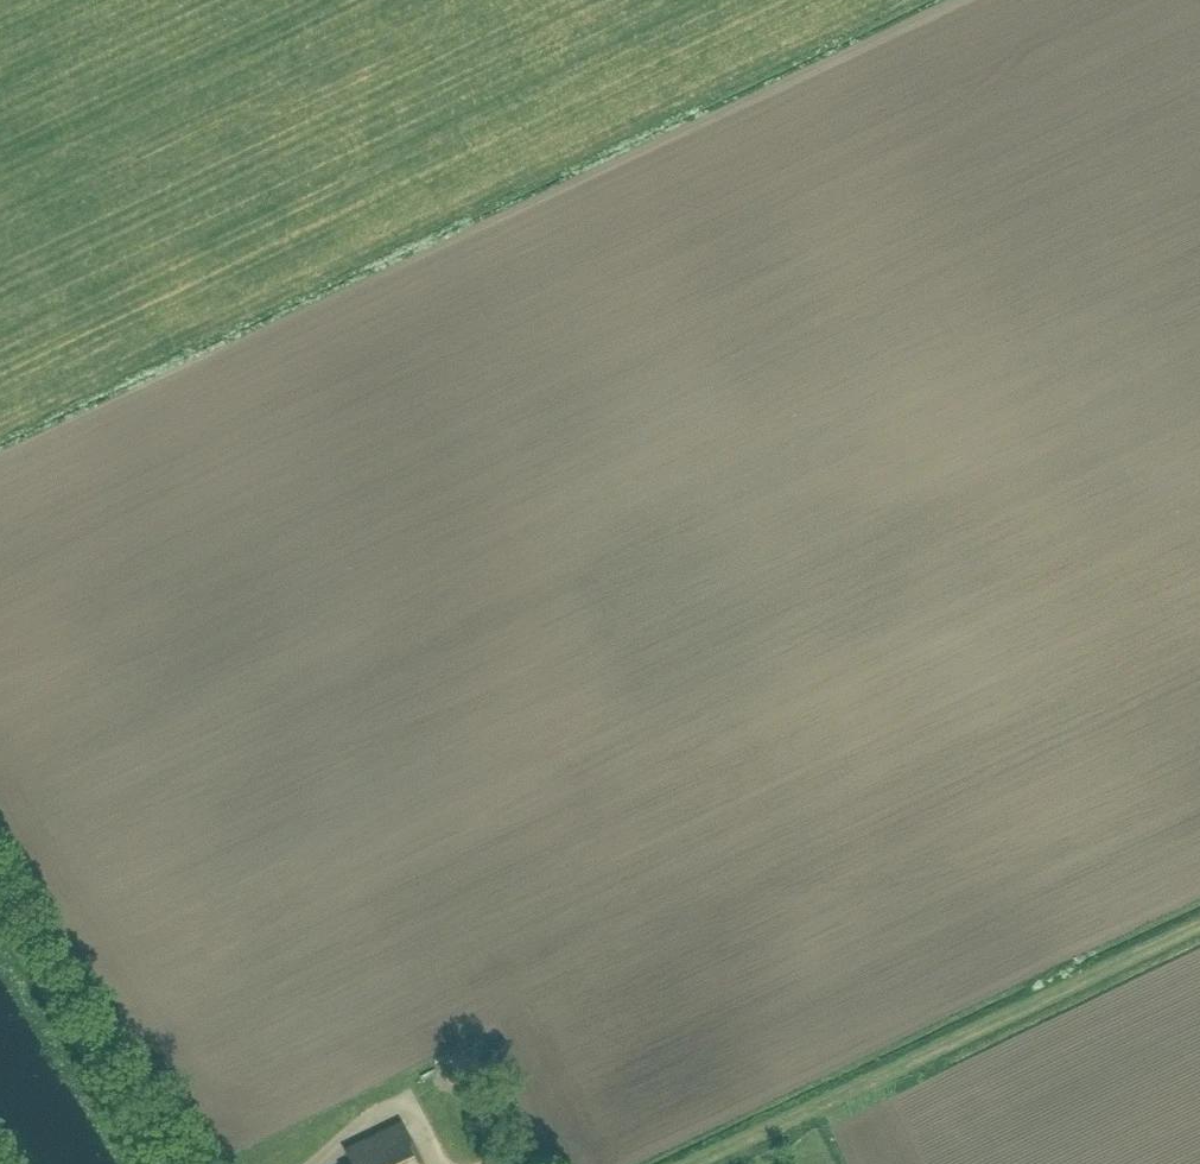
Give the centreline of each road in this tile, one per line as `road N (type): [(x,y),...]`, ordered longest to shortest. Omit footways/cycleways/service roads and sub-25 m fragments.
road 1 (track): [(1199,929),(697,1163)]
road 2 (unclassified): [(158,1163),(0,914)]

